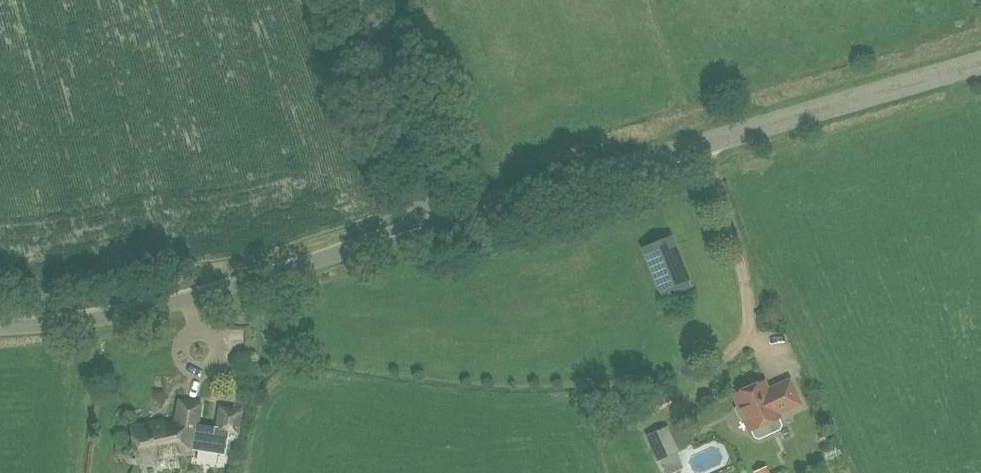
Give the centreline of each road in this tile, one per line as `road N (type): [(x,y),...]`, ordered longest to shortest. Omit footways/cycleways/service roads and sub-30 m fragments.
road 1 (unclassified): [(439,226),(980,63)]
road 2 (unclassified): [(439,226),(104,320),(0,328)]
road 3 (unclassified): [(439,226),(371,0)]

